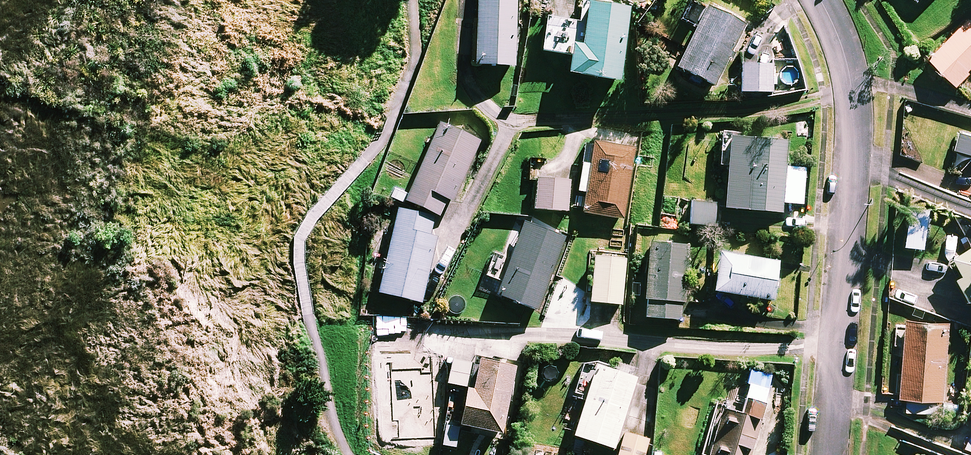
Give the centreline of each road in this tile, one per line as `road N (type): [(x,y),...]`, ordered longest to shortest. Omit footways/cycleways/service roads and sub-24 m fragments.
road 1 (residential): [(852,88),(828,454)]
road 2 (residential): [(852,88),(743,111),(525,120)]

